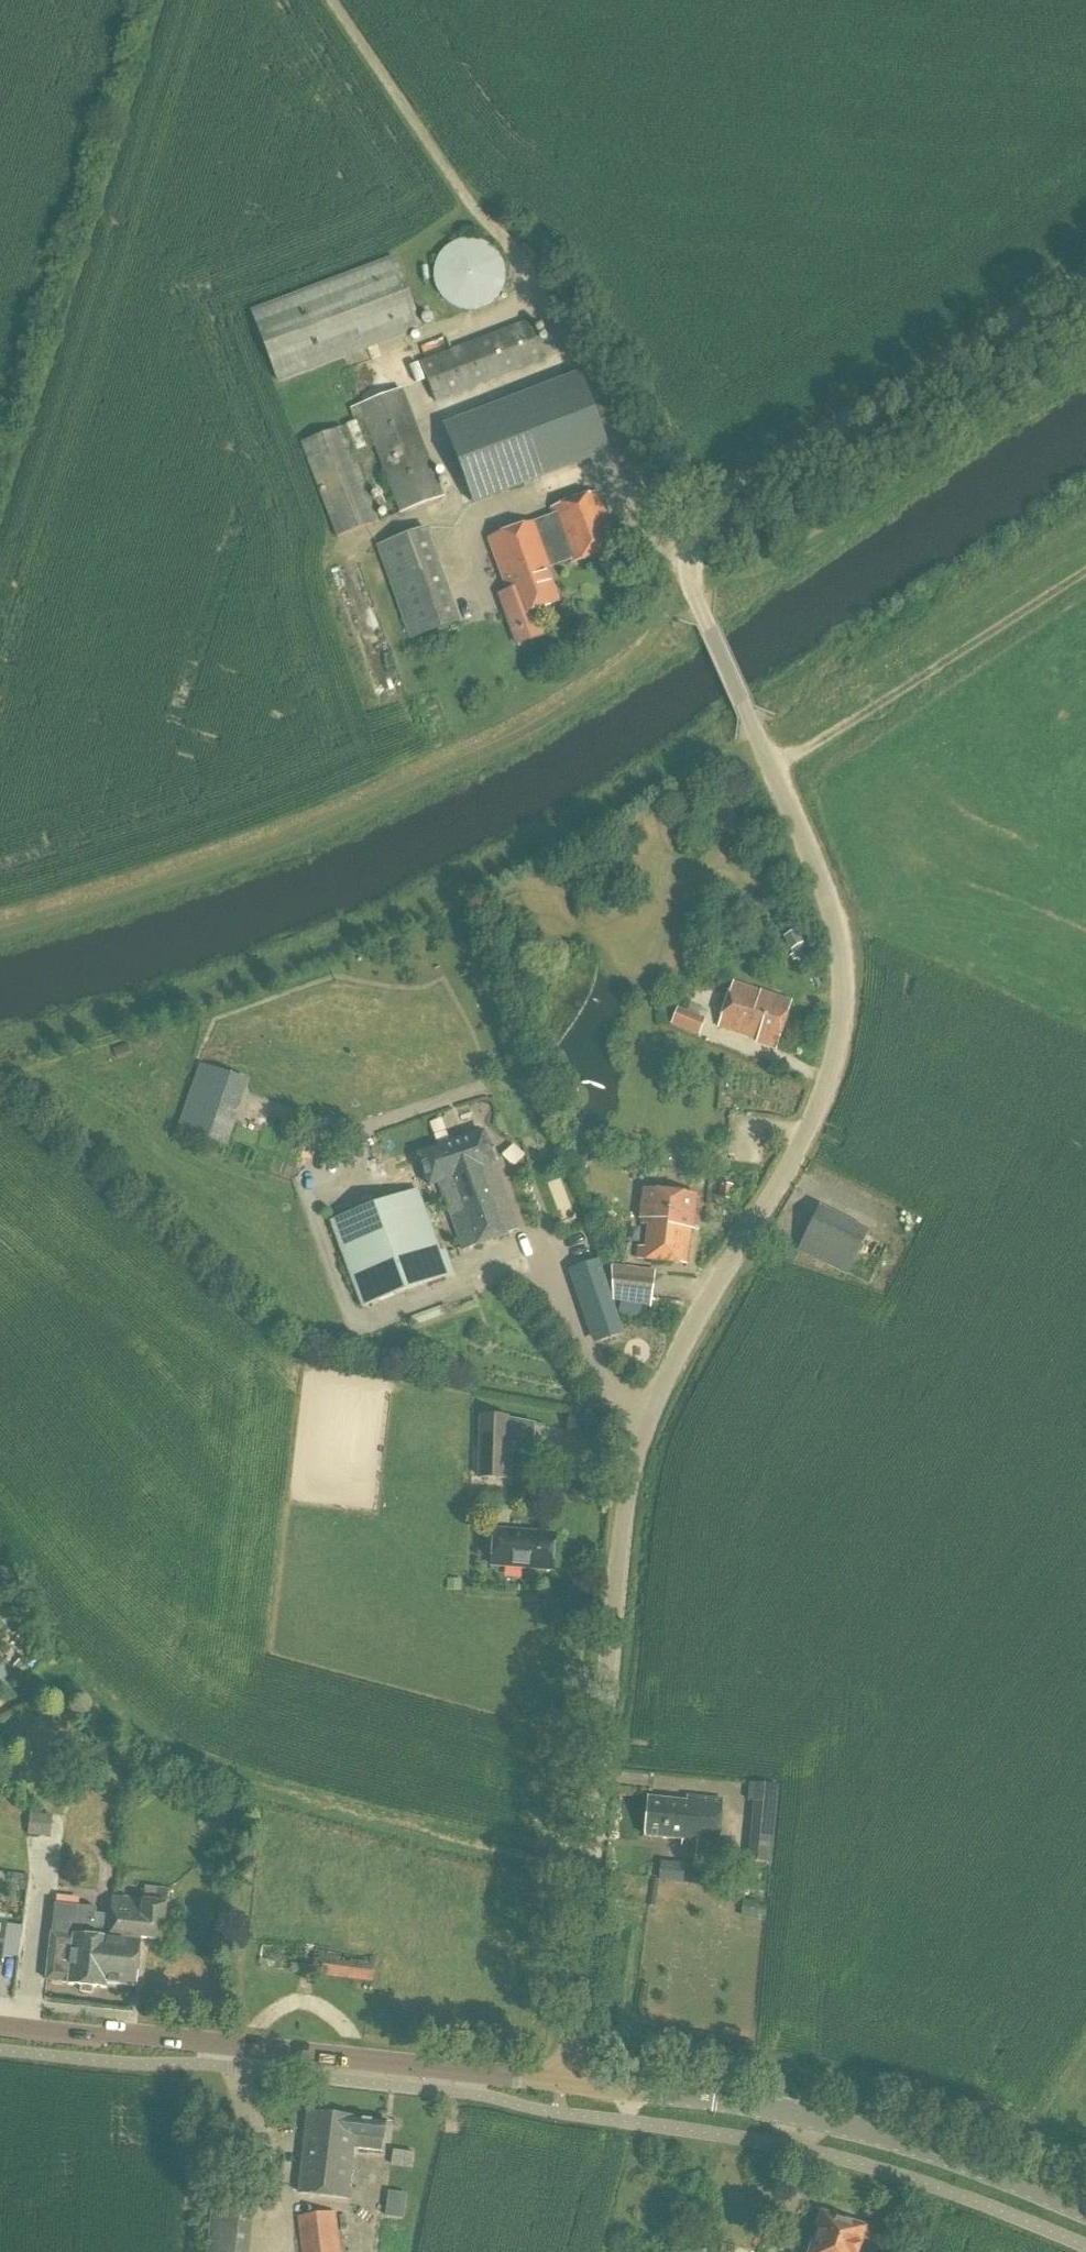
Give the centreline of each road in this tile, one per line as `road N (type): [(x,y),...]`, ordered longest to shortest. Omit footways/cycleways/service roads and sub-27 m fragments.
road 1 (unclassified): [(565,2081),(625,1475),(656,1384),(804,1132),(835,1011),(823,902),(774,771),(692,594),(686,540),(718,497),(1085,271)]
road 2 (track): [(0,1046),(147,1012),(314,949),(457,890),(636,789),(755,736)]
road 3 (track): [(696,601),(666,617),(615,673),(366,805),(128,898),(0,934)]
road 4 (secondary): [(565,2081),(0,2026)]
road 5 (secondary): [(1085,2216),(856,2129),(765,2107),(565,2081)]
road 6 (track): [(1085,570),(774,771)]

